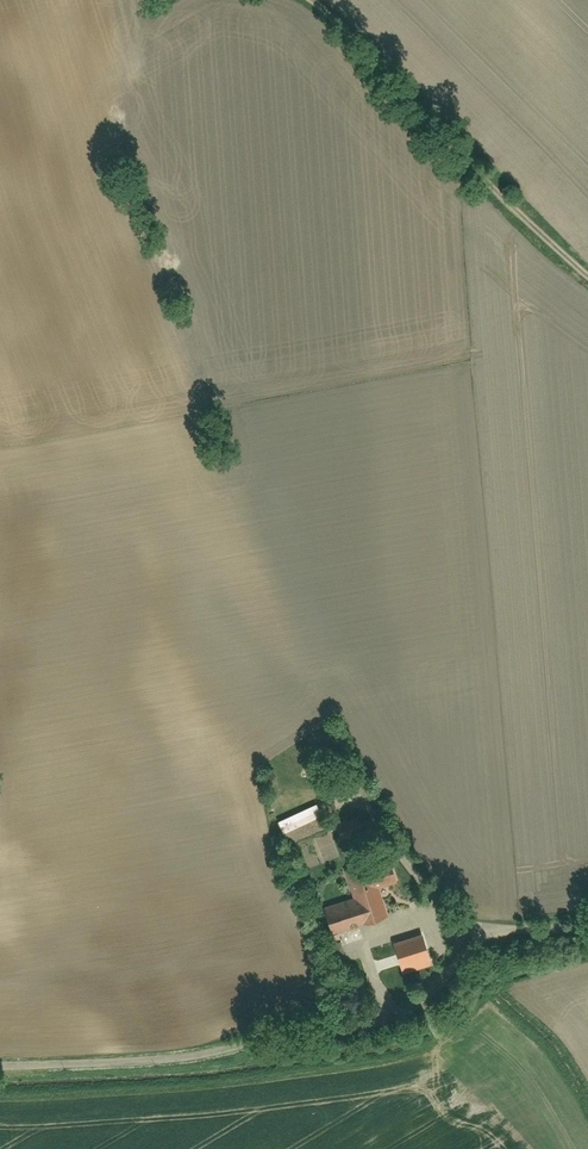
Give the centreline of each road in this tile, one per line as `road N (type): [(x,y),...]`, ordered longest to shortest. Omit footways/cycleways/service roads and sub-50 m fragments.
road 1 (residential): [(0,1068),(206,1055),(377,1020),(422,1003),(491,931),(587,926)]
road 2 (track): [(311,0),(418,115),(587,276)]

